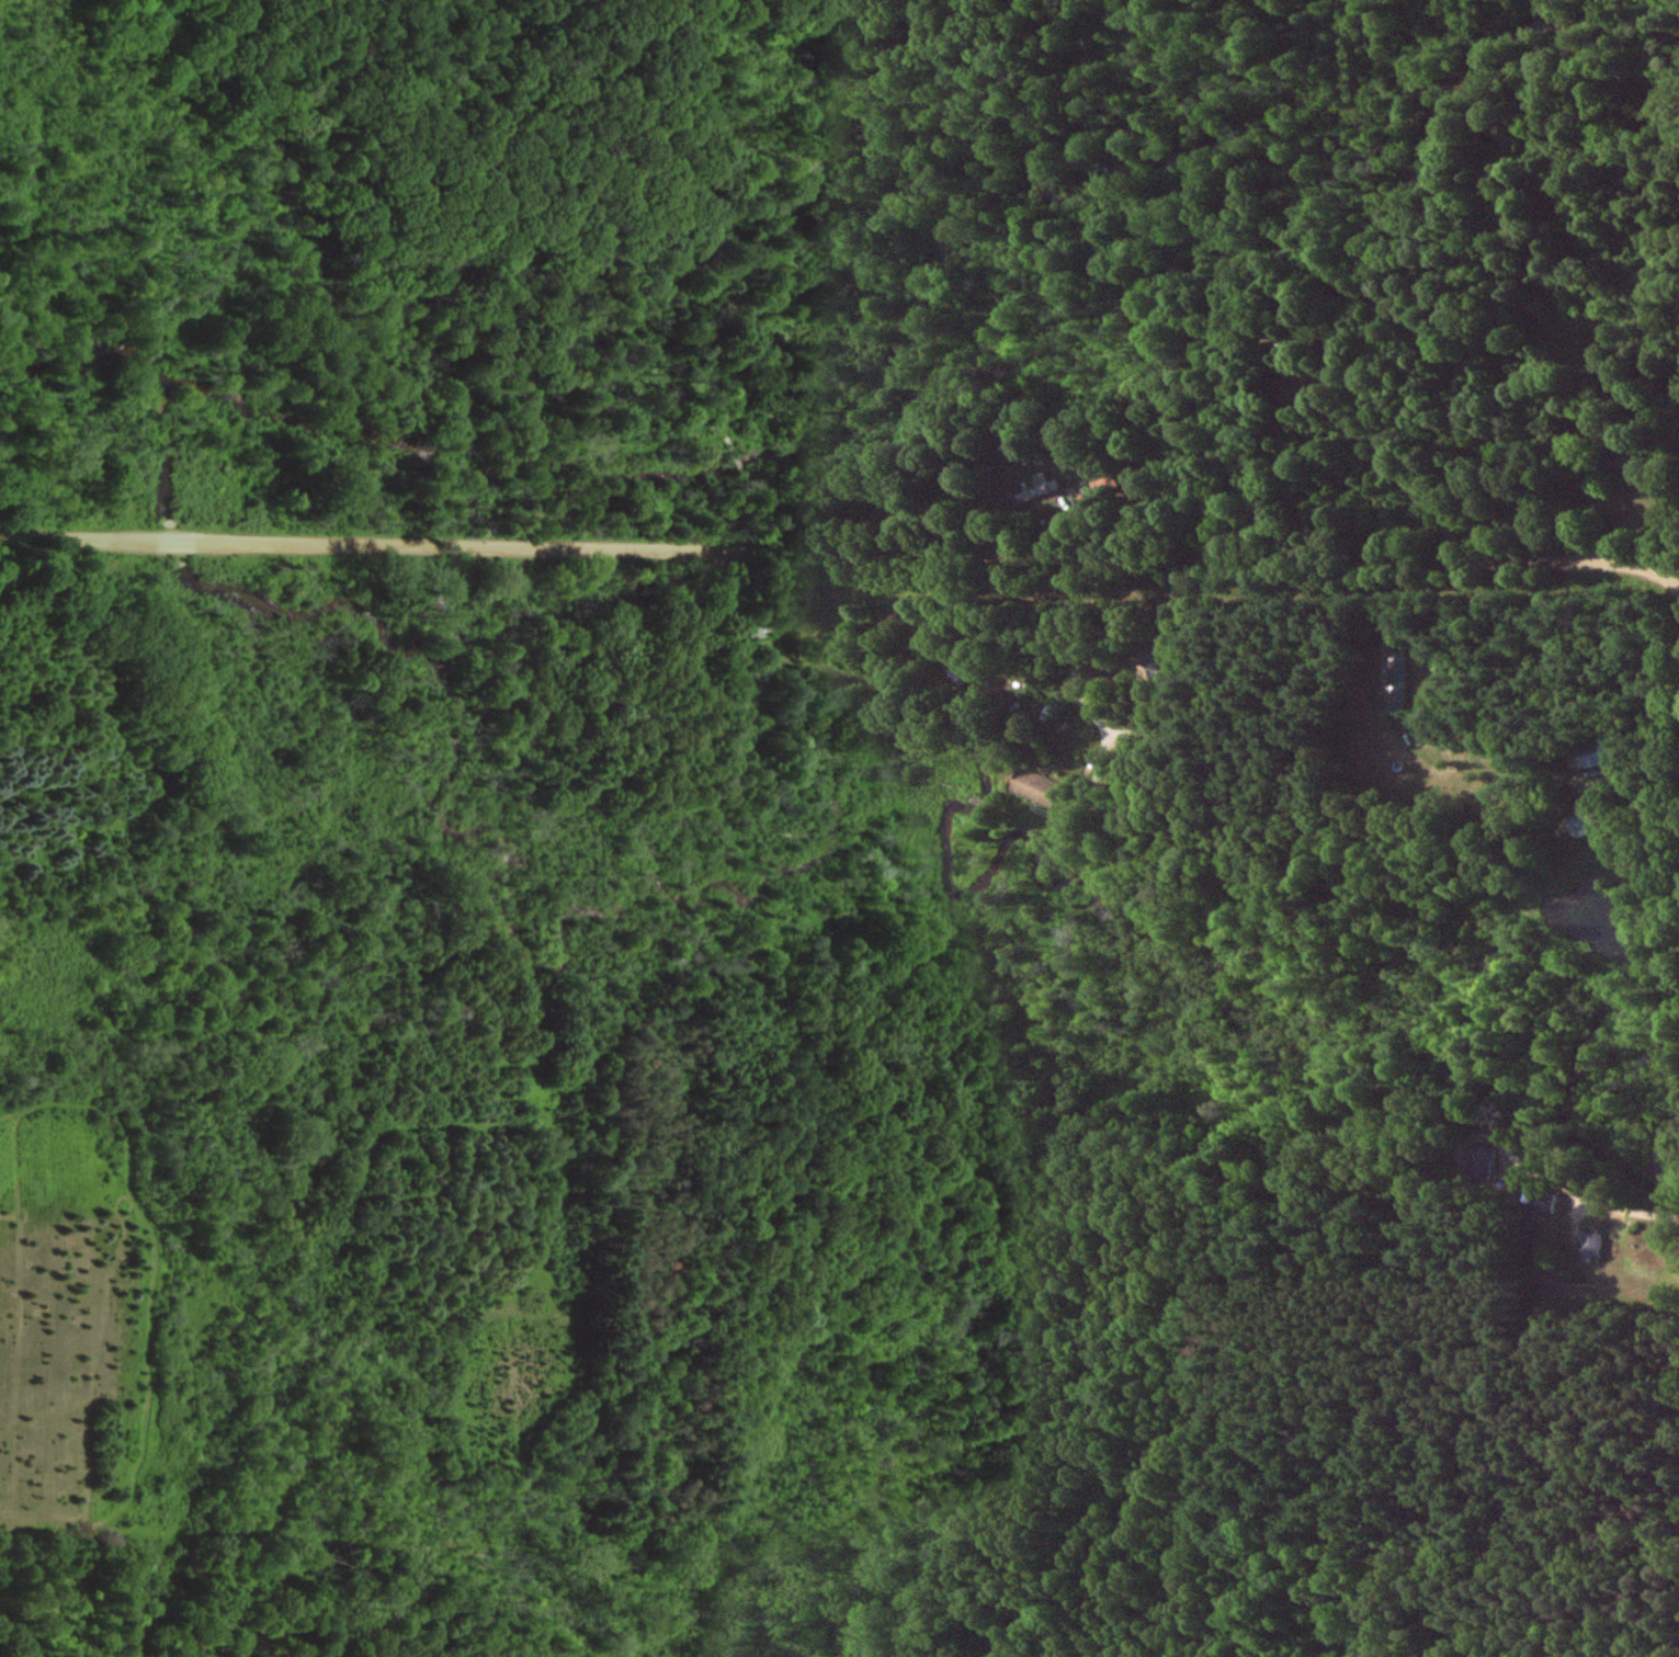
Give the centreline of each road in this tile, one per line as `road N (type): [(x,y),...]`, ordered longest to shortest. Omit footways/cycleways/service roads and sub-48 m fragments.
road 1 (residential): [(1678,564),(0,544)]

